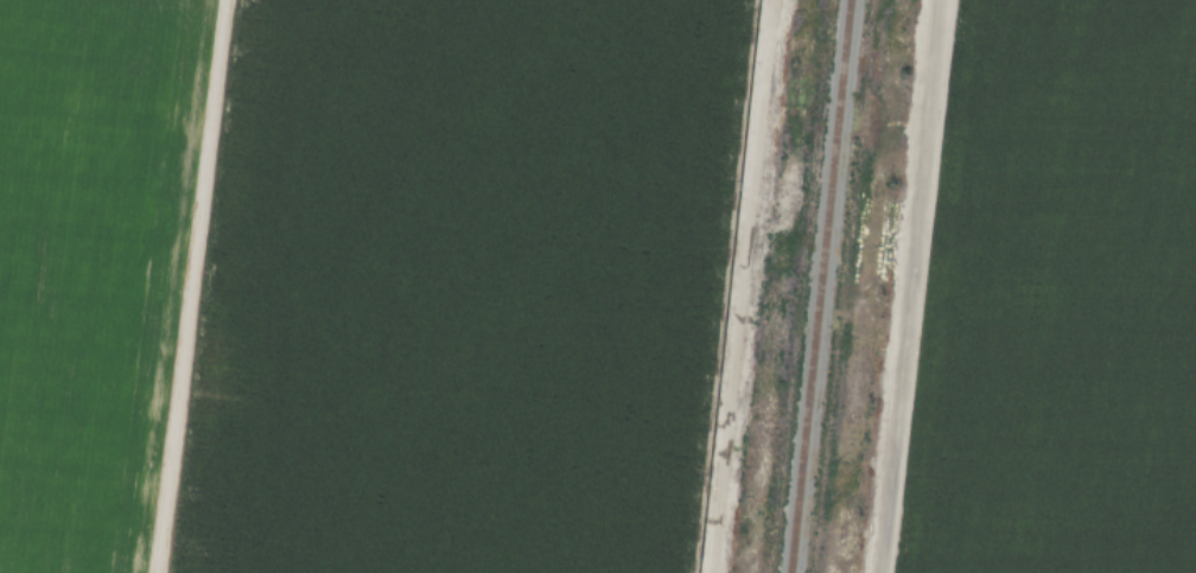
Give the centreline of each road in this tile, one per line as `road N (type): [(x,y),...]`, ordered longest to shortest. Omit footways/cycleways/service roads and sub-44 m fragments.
road 1 (track): [(149,572),(218,0)]
road 2 (track): [(773,0),(713,572)]
road 3 (residential): [(919,0),(873,572)]

